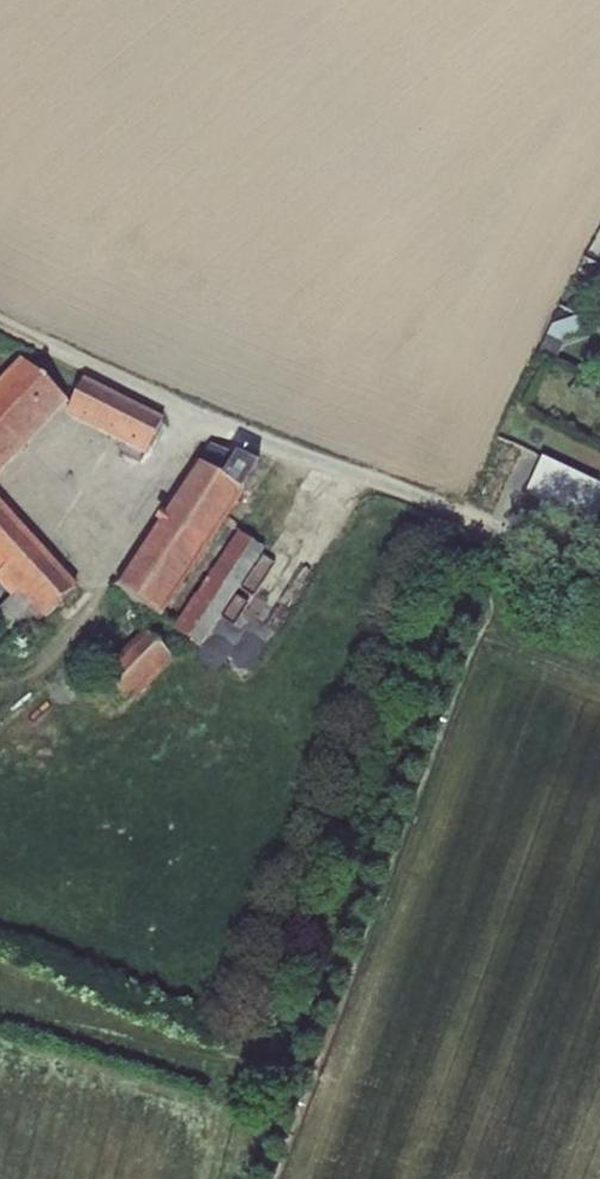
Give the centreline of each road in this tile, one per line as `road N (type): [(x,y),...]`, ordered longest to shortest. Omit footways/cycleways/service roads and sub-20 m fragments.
road 1 (unclassified): [(599,560),(179,407)]
road 2 (track): [(179,407),(0,324)]

